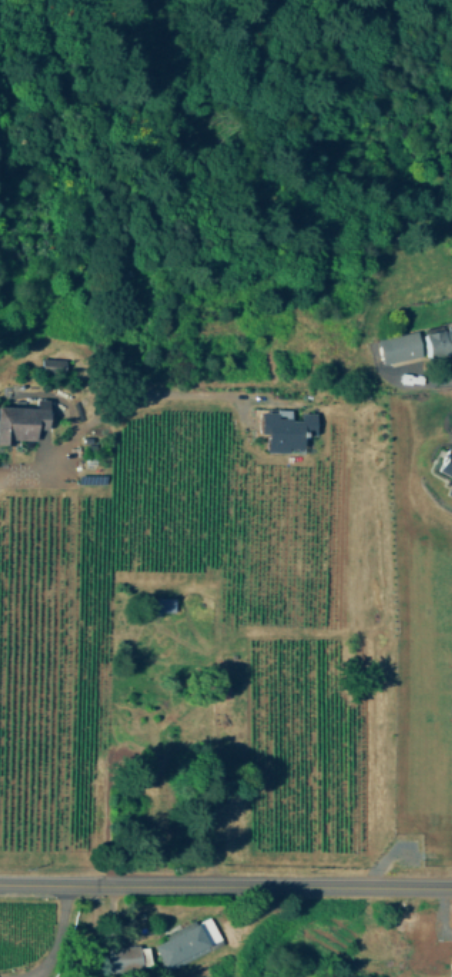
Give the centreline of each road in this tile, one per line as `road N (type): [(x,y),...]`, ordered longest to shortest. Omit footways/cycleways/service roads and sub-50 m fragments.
road 1 (tertiary): [(451,888),(102,885)]

